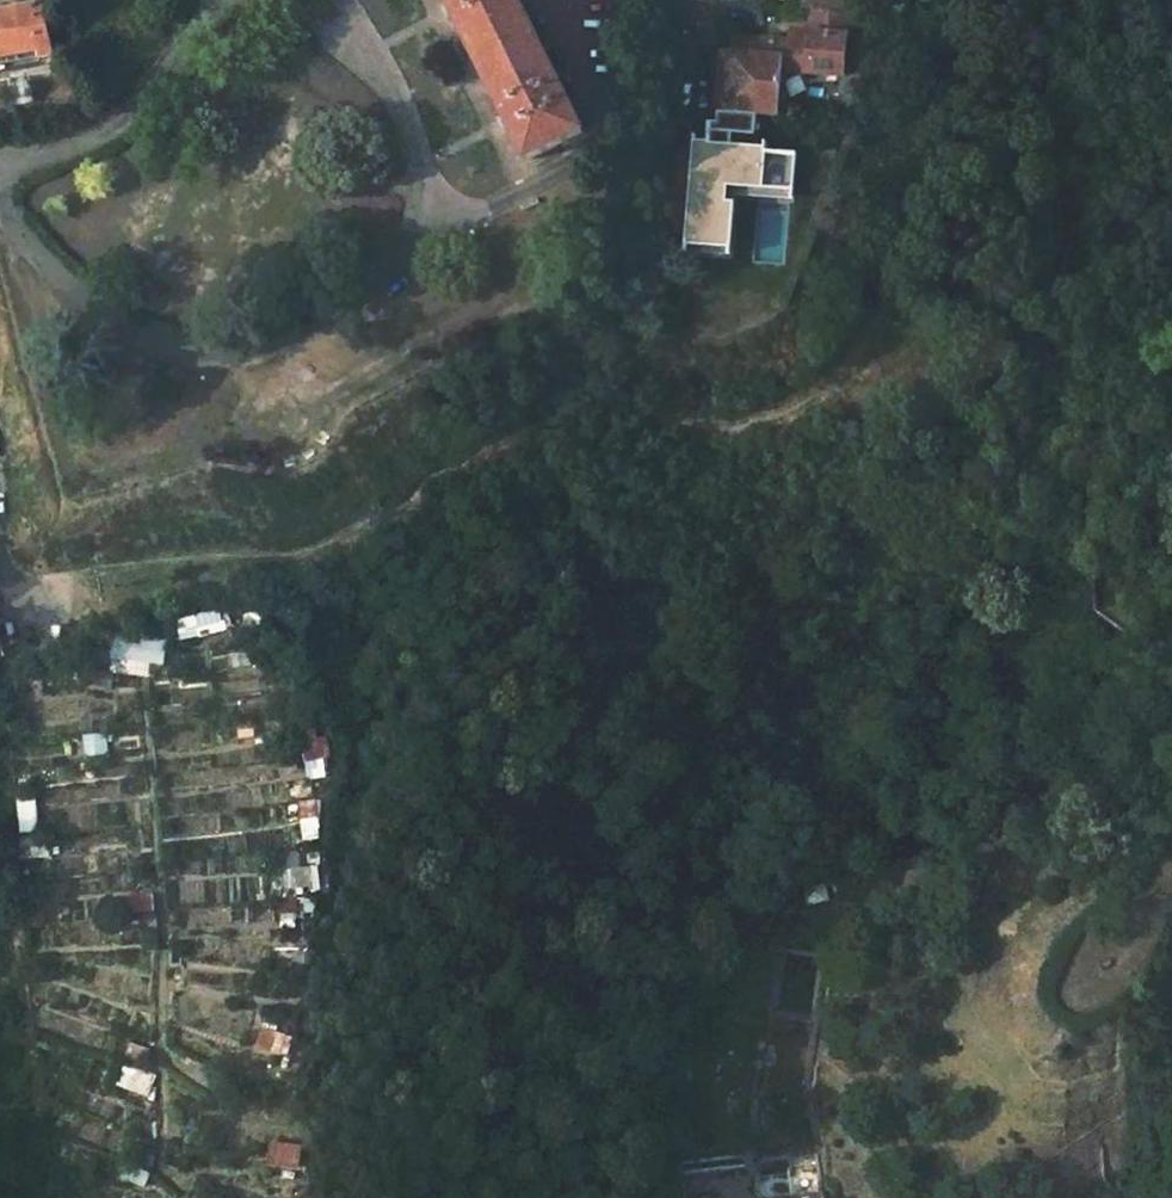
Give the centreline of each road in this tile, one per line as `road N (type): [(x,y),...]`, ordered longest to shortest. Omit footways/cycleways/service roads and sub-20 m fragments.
road 1 (residential): [(0,209),(109,315),(139,333),(207,350),(298,331),(362,295),(406,257)]
road 2 (residential): [(548,0),(597,105),(602,126),(595,150),(406,257)]
road 3 (residential): [(216,0),(162,80),(124,119),(65,148),(0,161)]
road 4 (residential): [(406,257),(421,218),(422,175),(382,81)]
road 5 (residential): [(382,81),(269,0)]

